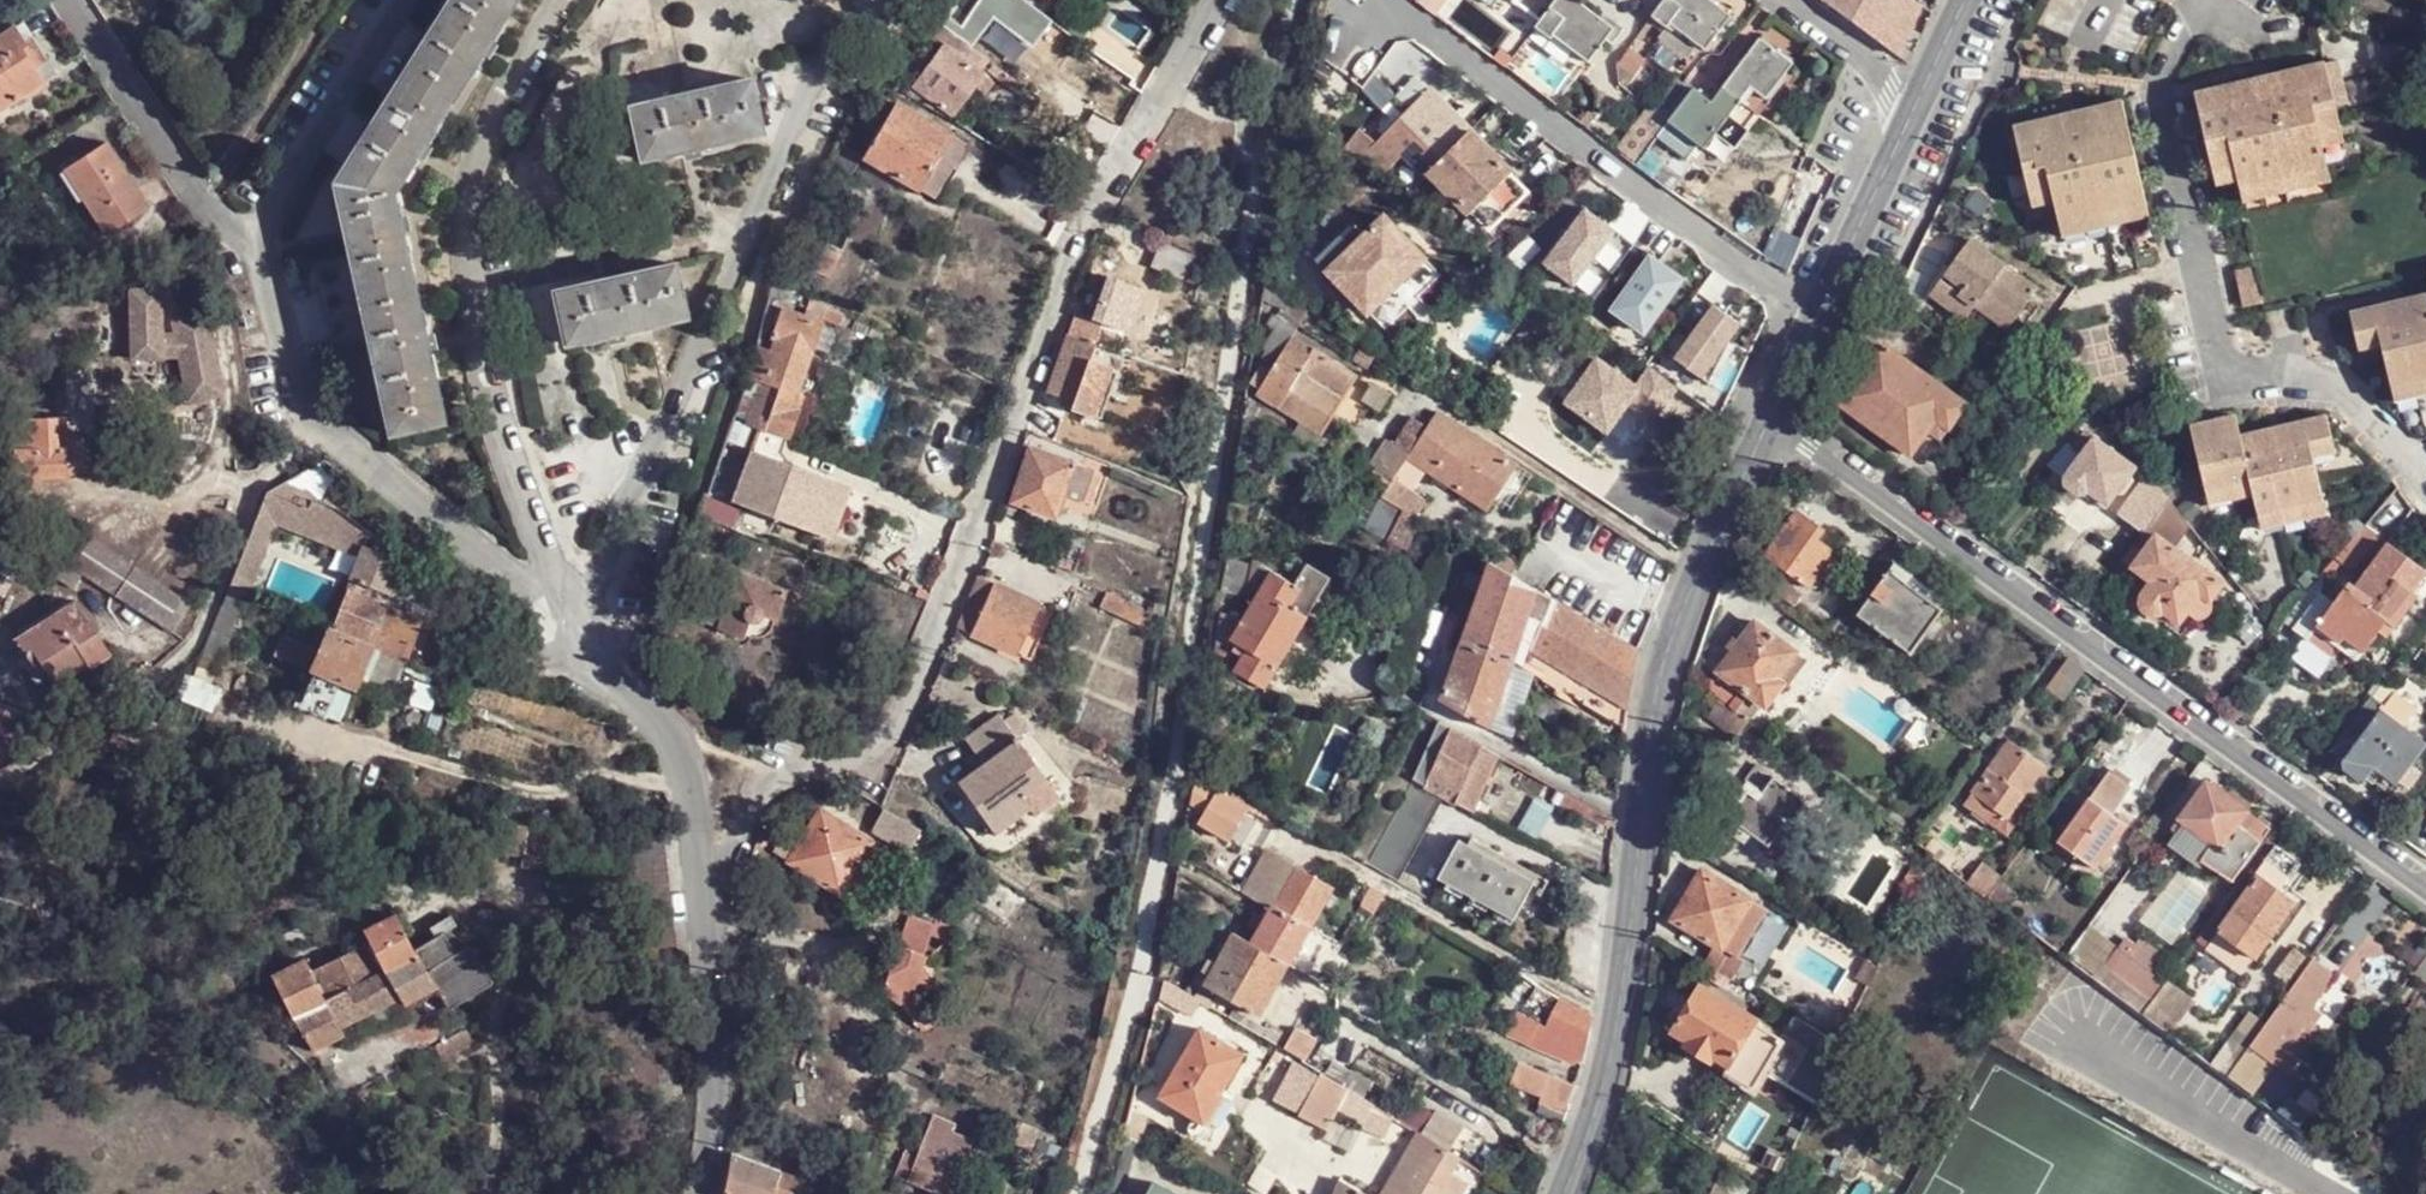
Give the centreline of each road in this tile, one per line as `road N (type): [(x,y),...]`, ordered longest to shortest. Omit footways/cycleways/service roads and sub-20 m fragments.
road 1 (residential): [(709,915),(771,785),(795,773),(855,766),(886,741),(1081,229),(1218,0)]
road 2 (residential): [(1769,416),(2425,890)]
road 3 (secondary): [(1769,416),(1665,656),(1608,1080),(1568,1193)]
road 4 (residential): [(709,915),(679,761),(574,625),(312,423)]
road 5 (residential): [(1816,318),(1412,23),(1358,14)]
road 6 (residential): [(0,784),(65,748),(190,650),(264,479),(312,423)]
road 7 (residential): [(702,1193),(709,915)]
road 8 (secondary): [(1919,103),(1816,318)]
road 9 (residential): [(312,423),(284,395),(259,246)]
road 10 (residential): [(1784,0),(1919,103)]

